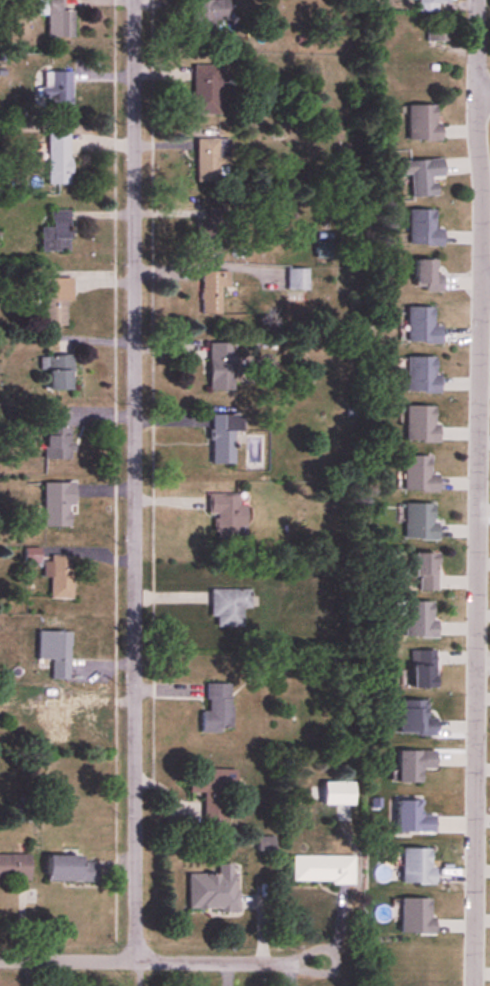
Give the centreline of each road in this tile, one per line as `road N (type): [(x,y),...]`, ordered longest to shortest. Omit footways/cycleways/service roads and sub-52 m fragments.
road 1 (residential): [(135,962),(135,0)]
road 2 (residential): [(476,93),(482,188),(470,985)]
road 3 (residential): [(322,962),(0,961)]

